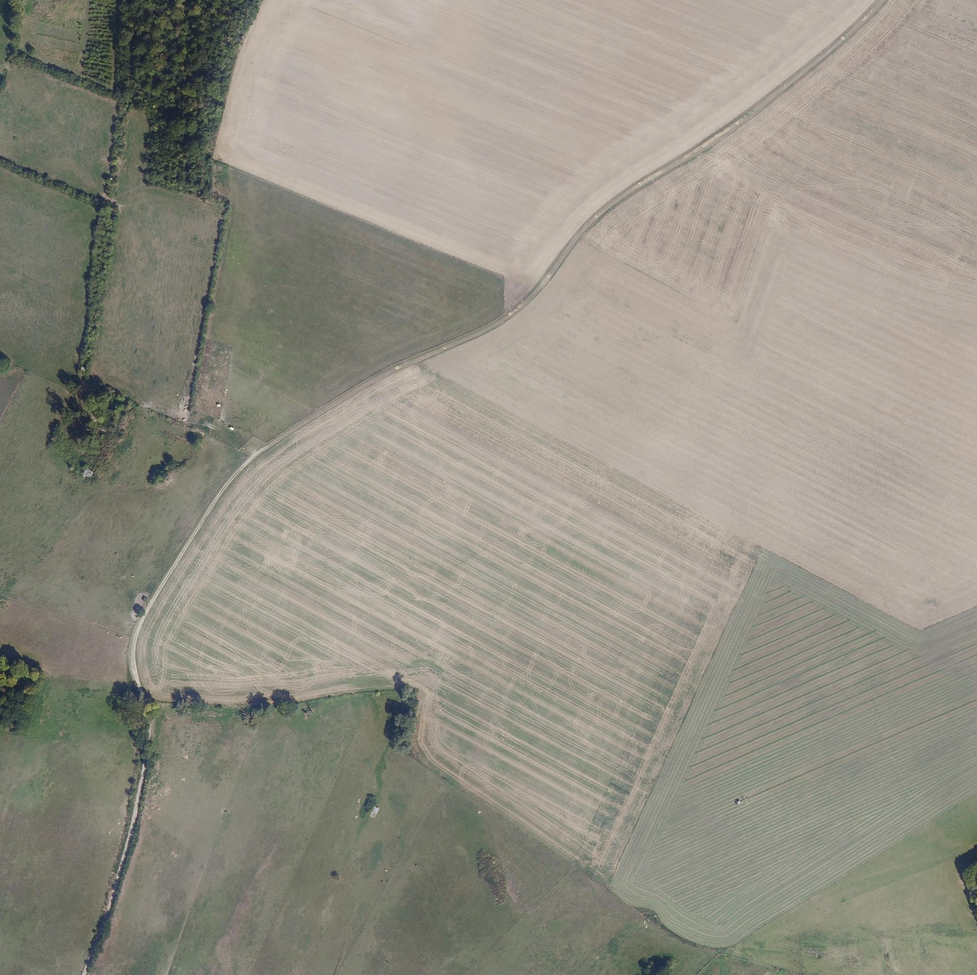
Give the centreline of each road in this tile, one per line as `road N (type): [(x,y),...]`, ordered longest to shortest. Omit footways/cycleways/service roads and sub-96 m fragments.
road 1 (track): [(885,0),(742,121),(607,208),(504,323),(396,367),(255,455),(213,500),(141,622),(133,658),(149,742),(135,824),(85,974)]

